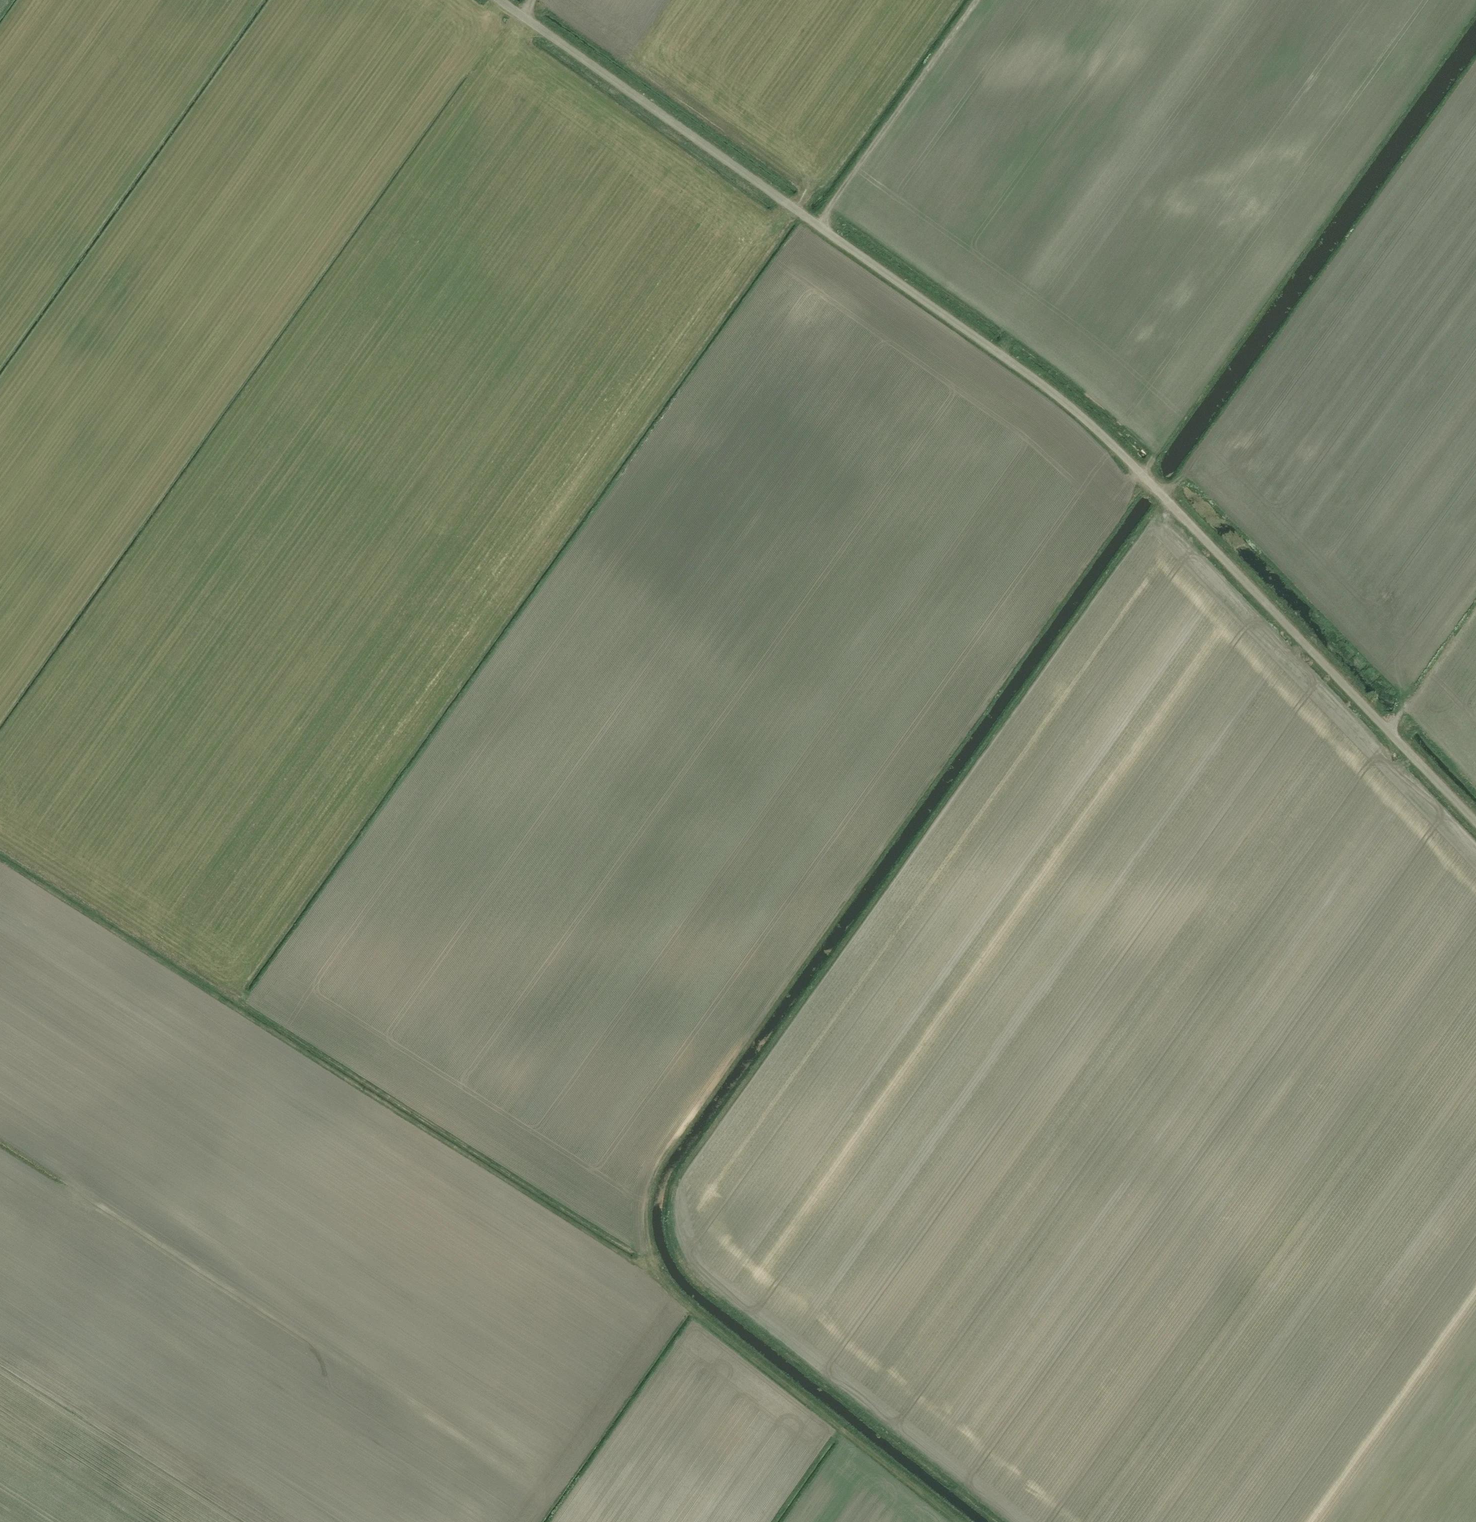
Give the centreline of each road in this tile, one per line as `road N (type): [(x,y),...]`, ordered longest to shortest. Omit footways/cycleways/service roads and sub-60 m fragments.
road 1 (track): [(1150,484),(688,1129),(653,1195),(653,1245),(675,1291),(963,1521)]
road 2 (unclassified): [(1475,818),(1088,422),(499,0)]

